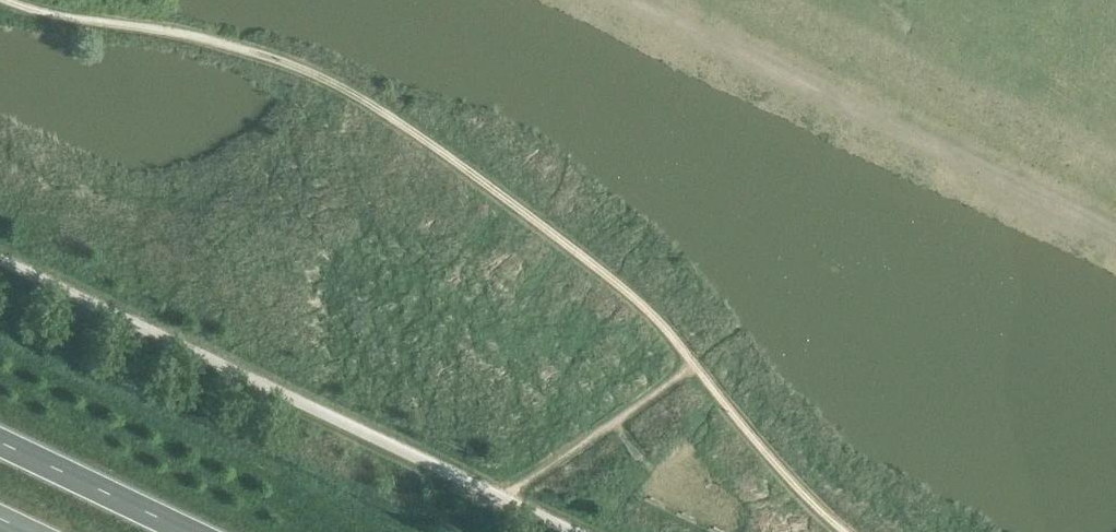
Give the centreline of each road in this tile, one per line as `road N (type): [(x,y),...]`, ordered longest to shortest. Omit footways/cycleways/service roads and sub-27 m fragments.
road 1 (track): [(1115,244),(607,0)]
road 2 (trunk): [(184,531),(0,443)]

